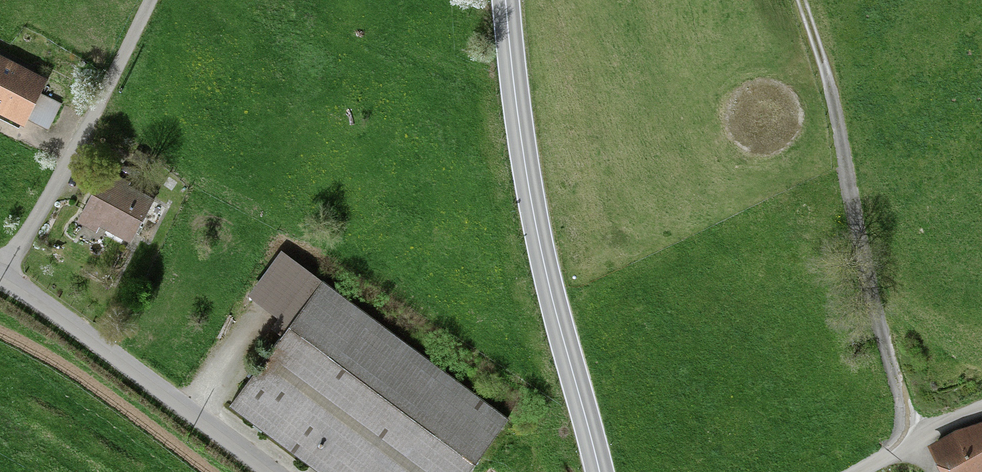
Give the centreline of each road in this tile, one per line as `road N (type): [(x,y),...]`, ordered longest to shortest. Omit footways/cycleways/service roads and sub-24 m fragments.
road 1 (tertiary): [(506,0),(529,189),(598,471)]
road 2 (track): [(915,441),(881,333),(804,0)]
road 3 (unclassified): [(271,471),(1,275)]
road 4 (track): [(202,471),(107,401),(0,338)]
road 5 (unclassified): [(1,275),(108,88)]

